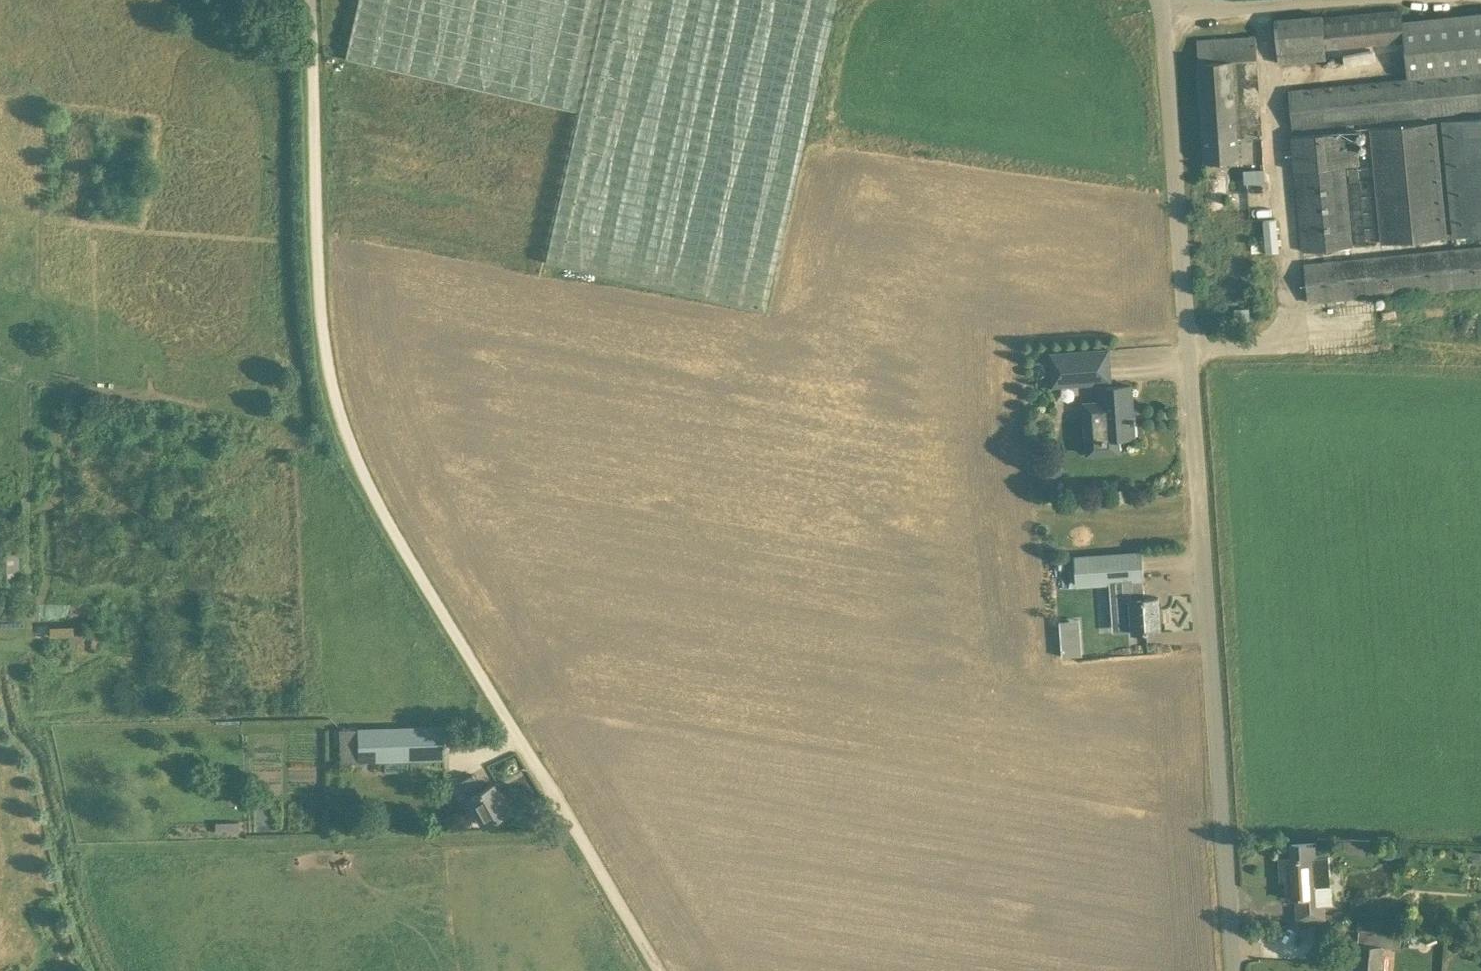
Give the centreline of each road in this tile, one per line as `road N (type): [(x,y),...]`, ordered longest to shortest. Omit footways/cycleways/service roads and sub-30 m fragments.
road 1 (track): [(662,970),(346,437),(317,313),(311,53)]
road 2 (unclassified): [(1234,970),(1162,13)]
road 3 (unclassified): [(1318,0),(1162,13)]

